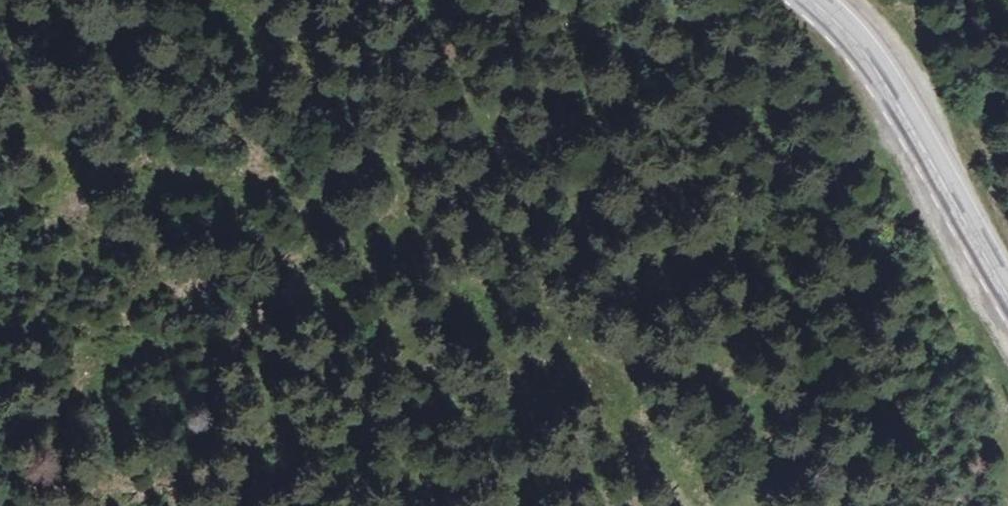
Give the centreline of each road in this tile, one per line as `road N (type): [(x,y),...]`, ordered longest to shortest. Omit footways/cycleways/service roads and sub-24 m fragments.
road 1 (secondary): [(1007,292),(883,85),(804,0)]

